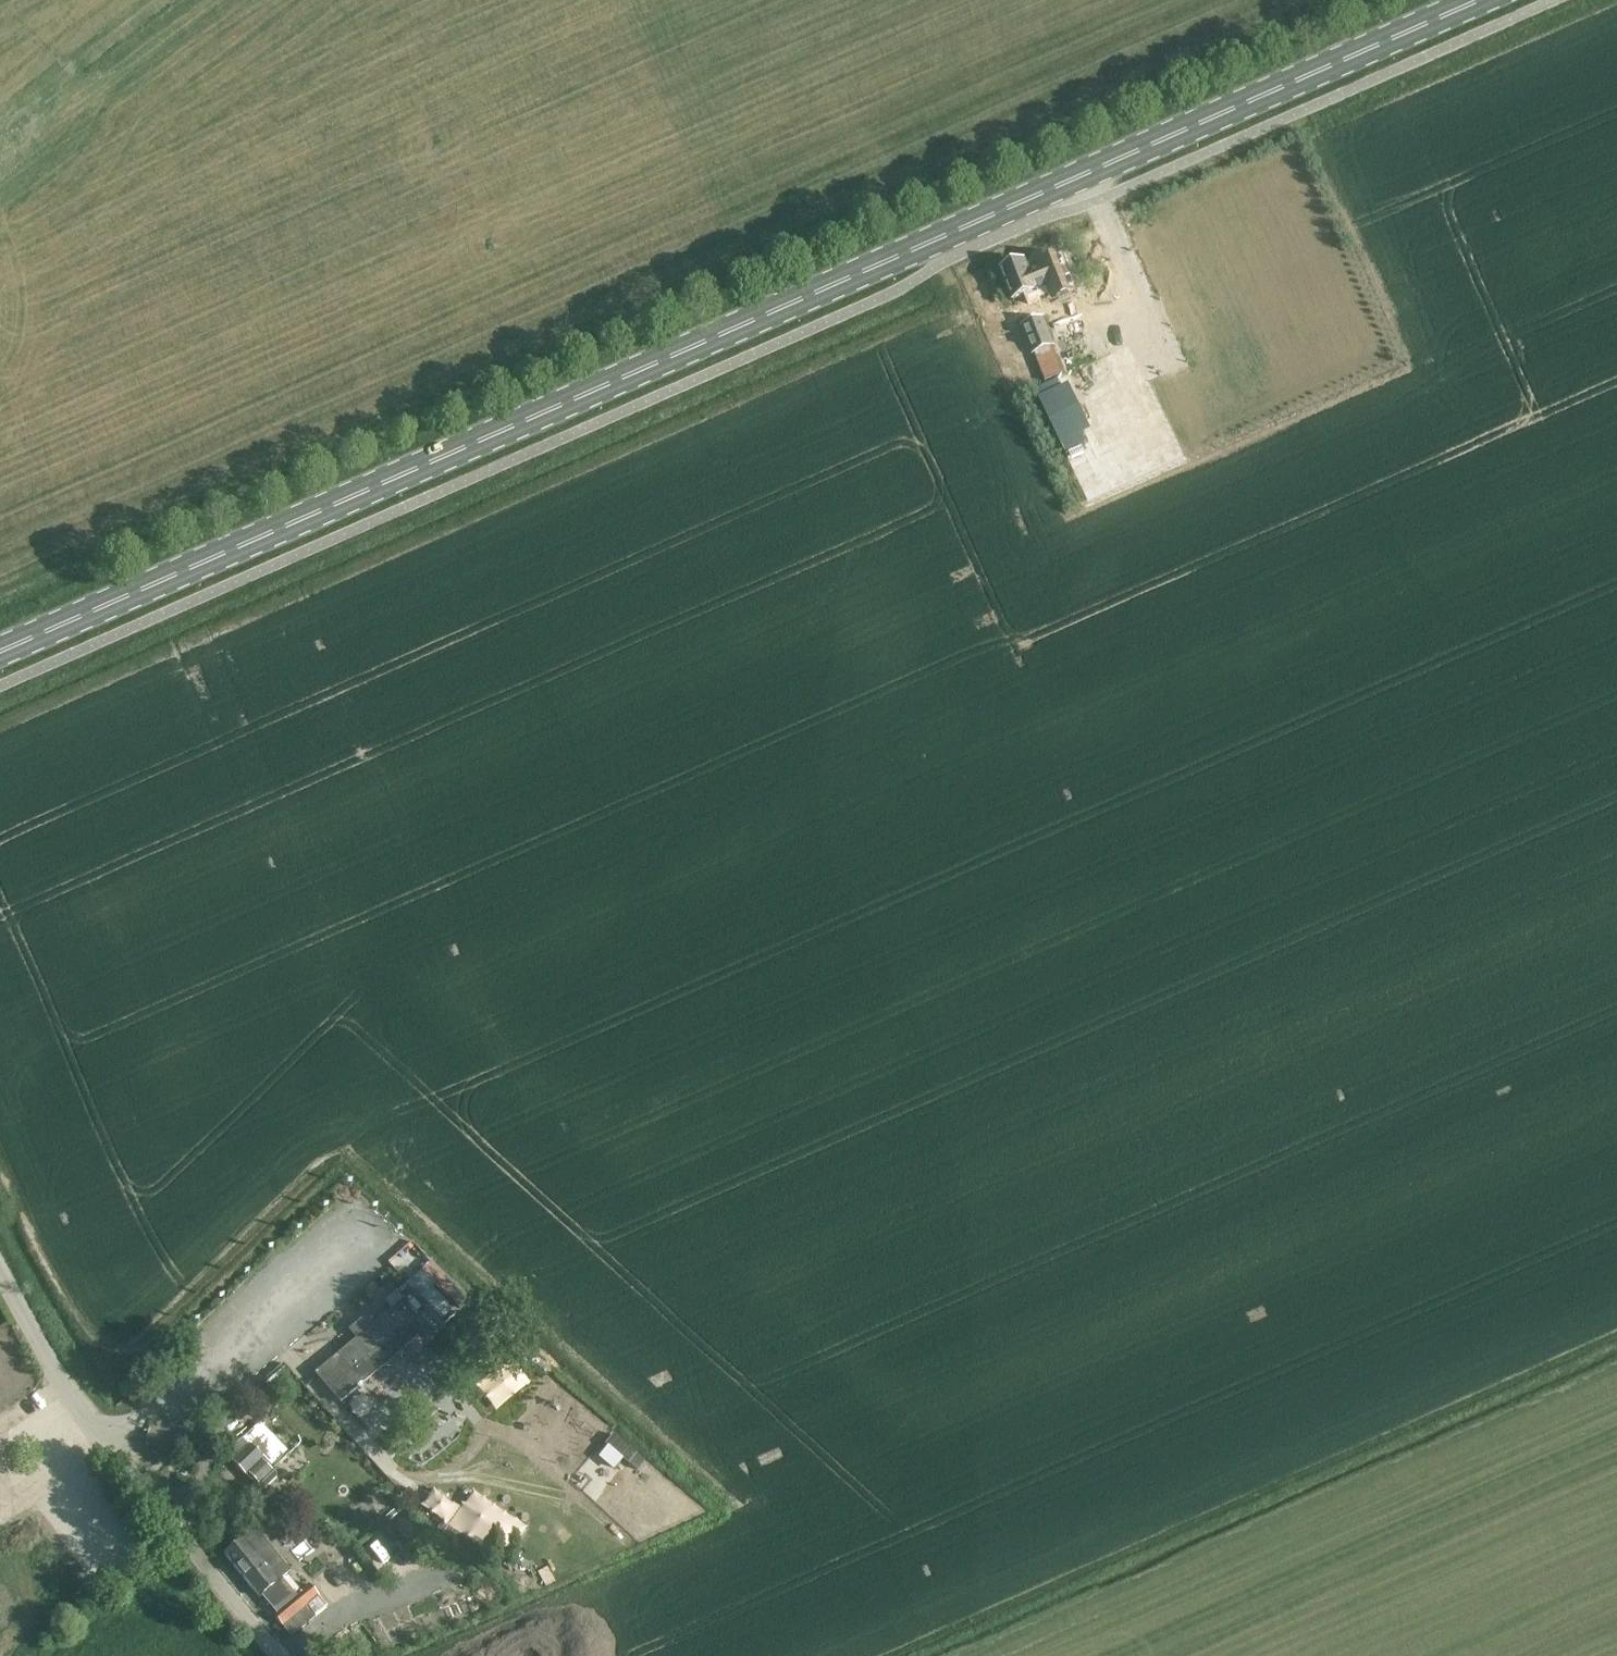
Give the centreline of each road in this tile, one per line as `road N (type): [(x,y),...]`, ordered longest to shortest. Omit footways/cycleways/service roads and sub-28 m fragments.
road 1 (primary): [(0,655),(1477,0)]
road 2 (unclassified): [(266,1655),(94,1430),(0,1288)]

